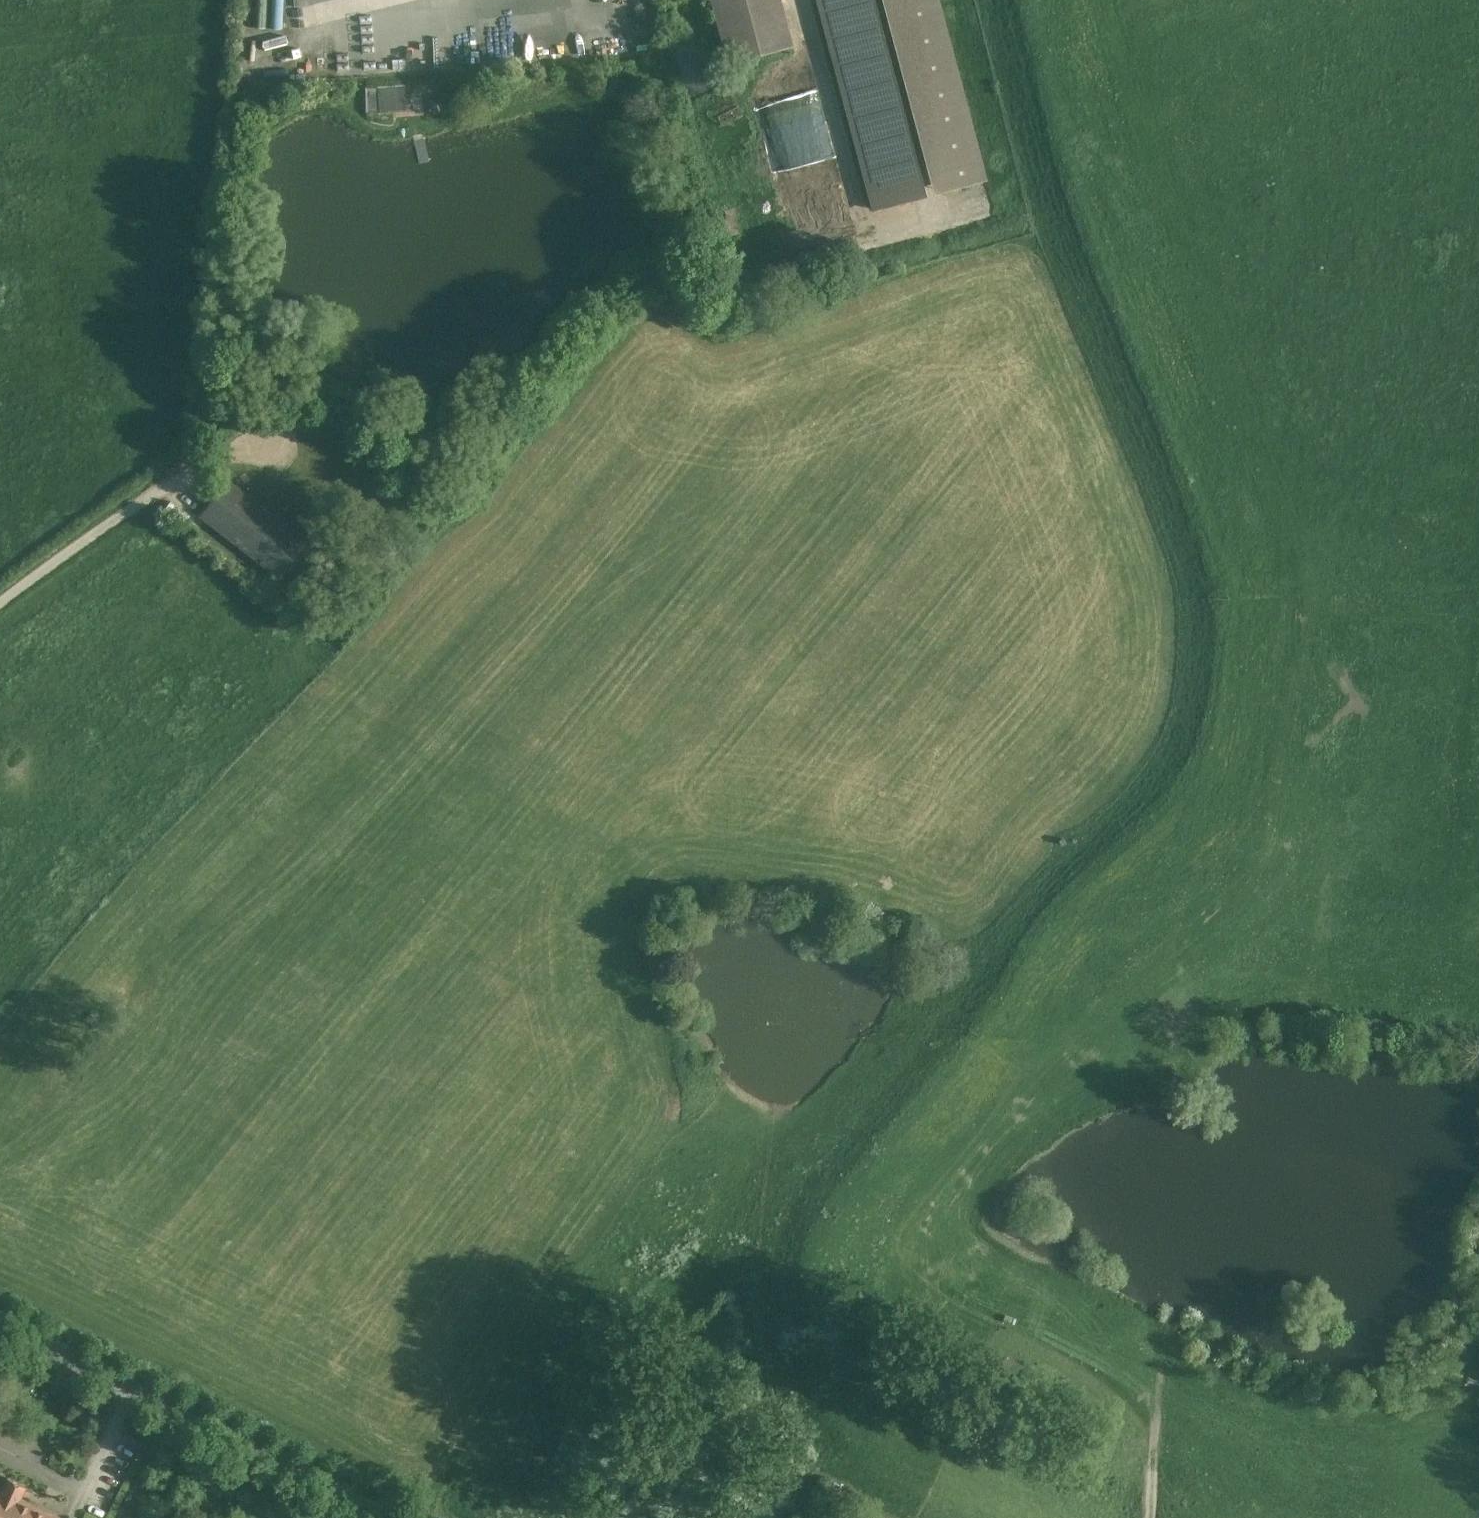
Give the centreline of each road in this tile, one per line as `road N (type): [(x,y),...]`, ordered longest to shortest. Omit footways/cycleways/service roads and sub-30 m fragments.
road 1 (unclassified): [(0,1313),(235,1429),(388,1517)]
road 2 (residential): [(261,437),(0,607)]

